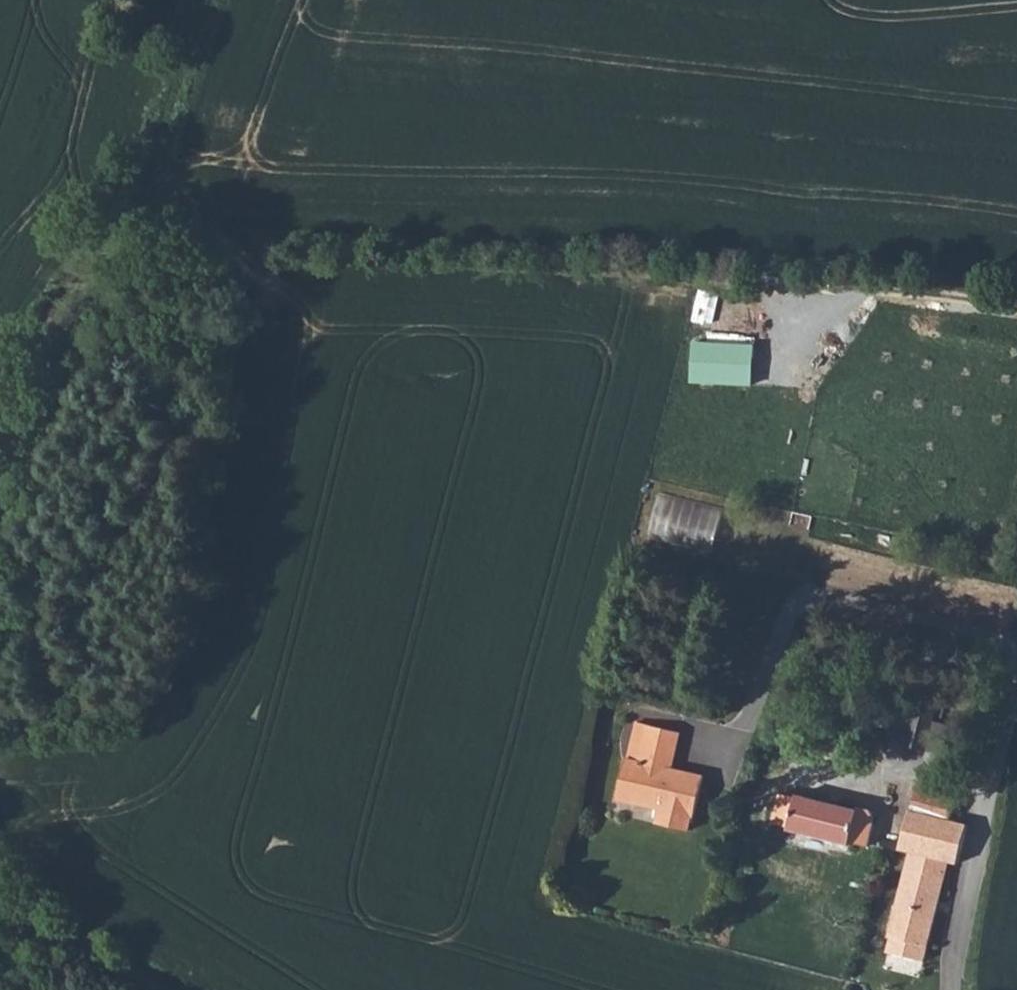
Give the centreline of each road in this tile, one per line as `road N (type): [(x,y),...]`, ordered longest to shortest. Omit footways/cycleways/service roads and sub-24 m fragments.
road 1 (unclassified): [(0,888),(153,989)]

